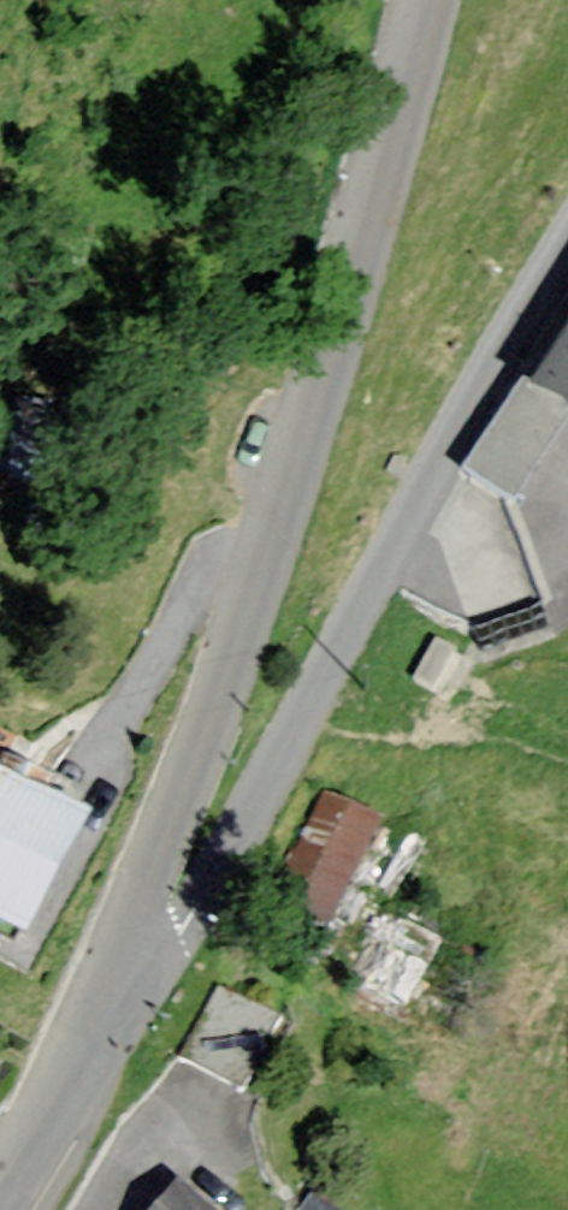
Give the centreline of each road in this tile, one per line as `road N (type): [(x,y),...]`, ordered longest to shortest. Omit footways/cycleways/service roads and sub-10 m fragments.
road 1 (residential): [(429,0),(295,474),(132,930)]
road 2 (residential): [(132,930),(174,925),(214,885),(567,264)]
road 3 (residential): [(0,1189),(82,1050),(132,930)]

